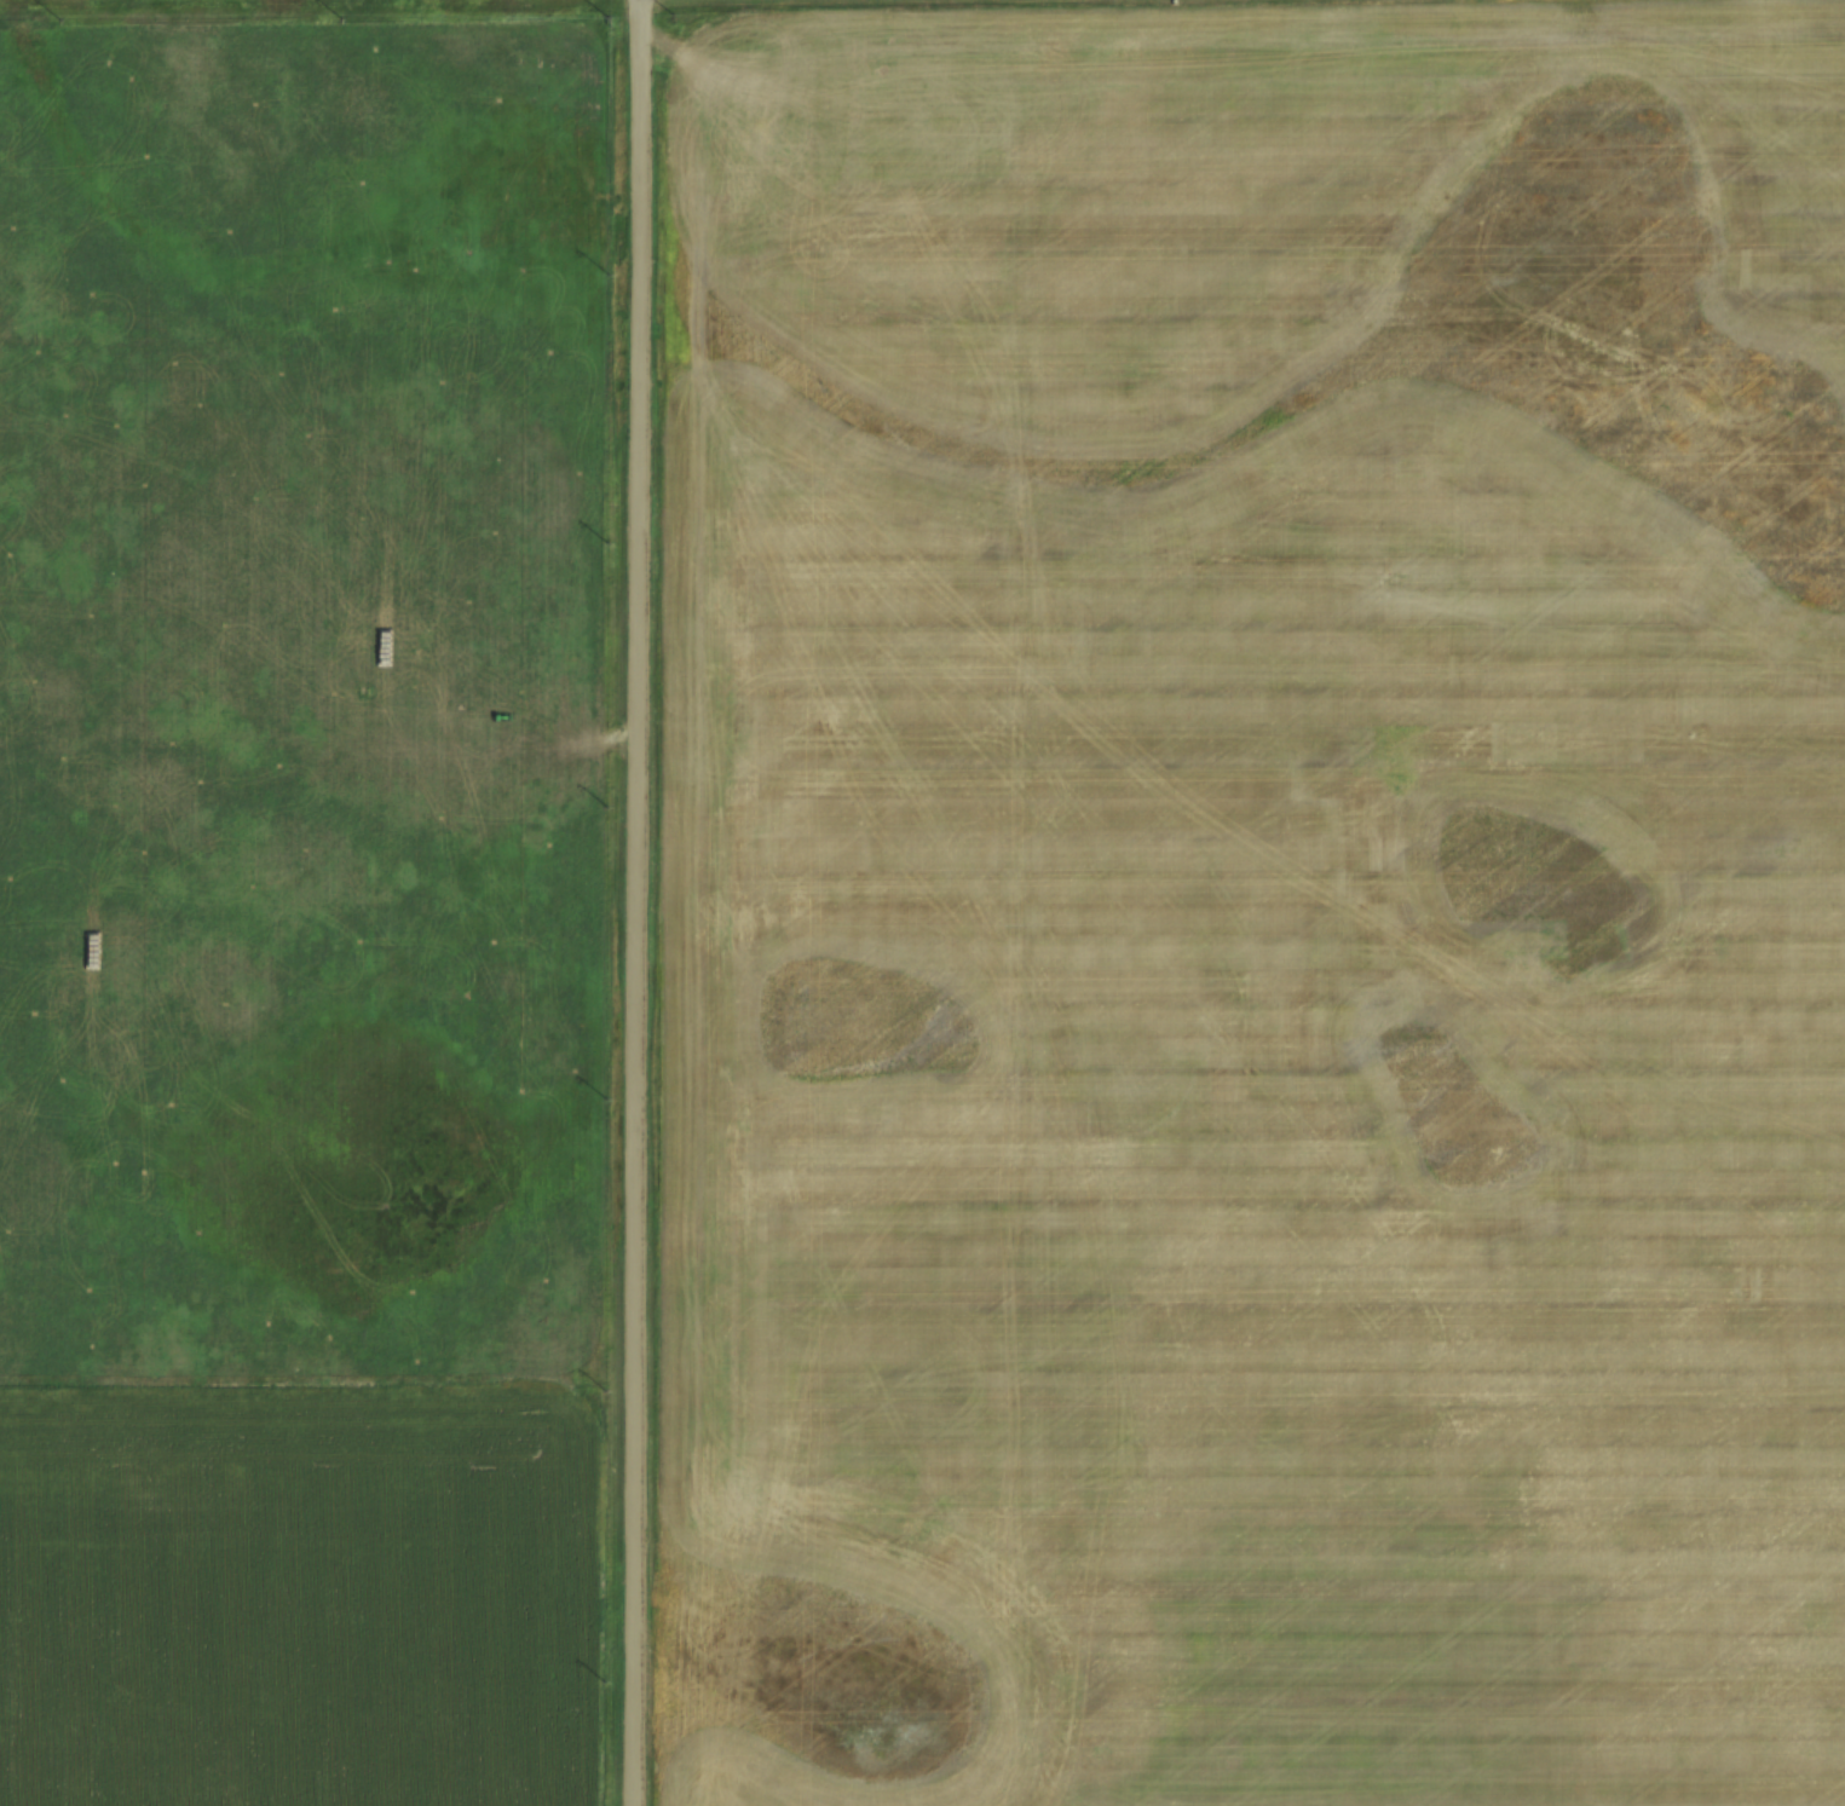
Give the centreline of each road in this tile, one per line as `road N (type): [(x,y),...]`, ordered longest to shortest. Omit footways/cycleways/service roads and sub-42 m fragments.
road 1 (residential): [(635,1805),(638,0)]

